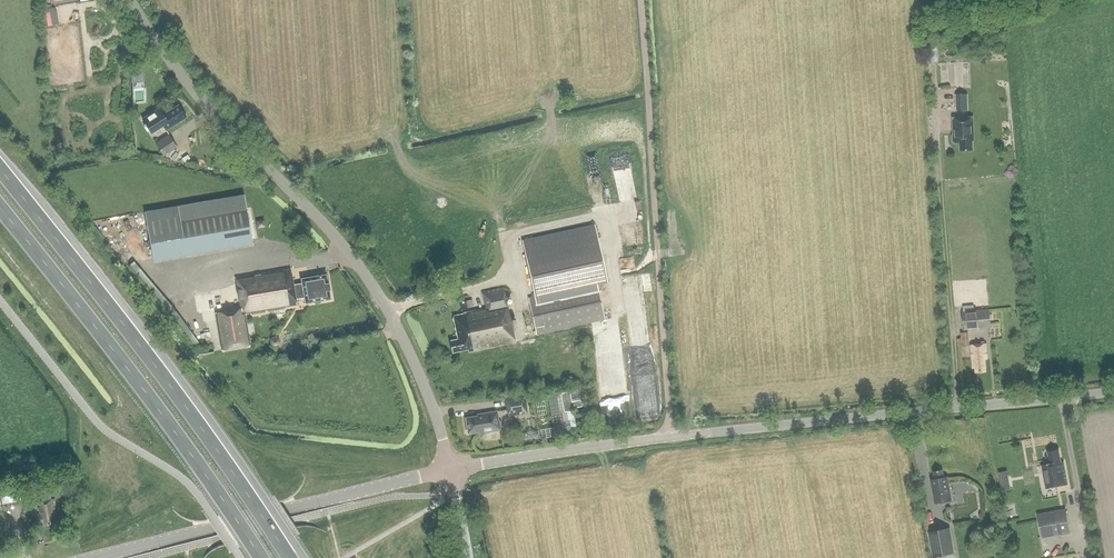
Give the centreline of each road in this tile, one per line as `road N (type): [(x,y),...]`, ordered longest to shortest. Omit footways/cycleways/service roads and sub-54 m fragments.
road 1 (tertiary): [(452,469),(671,437),(1113,393)]
road 2 (tertiary): [(452,469),(414,362),(361,268),(213,112),(129,0)]
road 3 (trunk): [(289,557),(161,373),(0,169)]
road 4 (trunk): [(0,208),(140,385),(260,557)]
road 5 (tertiary): [(94,557),(452,469)]

